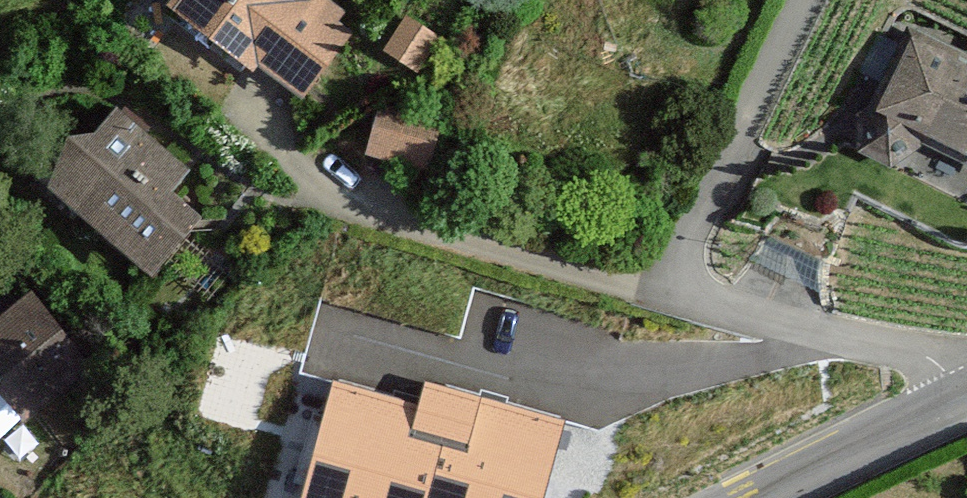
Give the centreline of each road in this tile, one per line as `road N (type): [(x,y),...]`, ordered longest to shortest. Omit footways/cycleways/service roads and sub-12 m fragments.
road 1 (residential): [(806,0),(678,289),(966,377)]
road 2 (unclassified): [(763,497),(966,402)]

